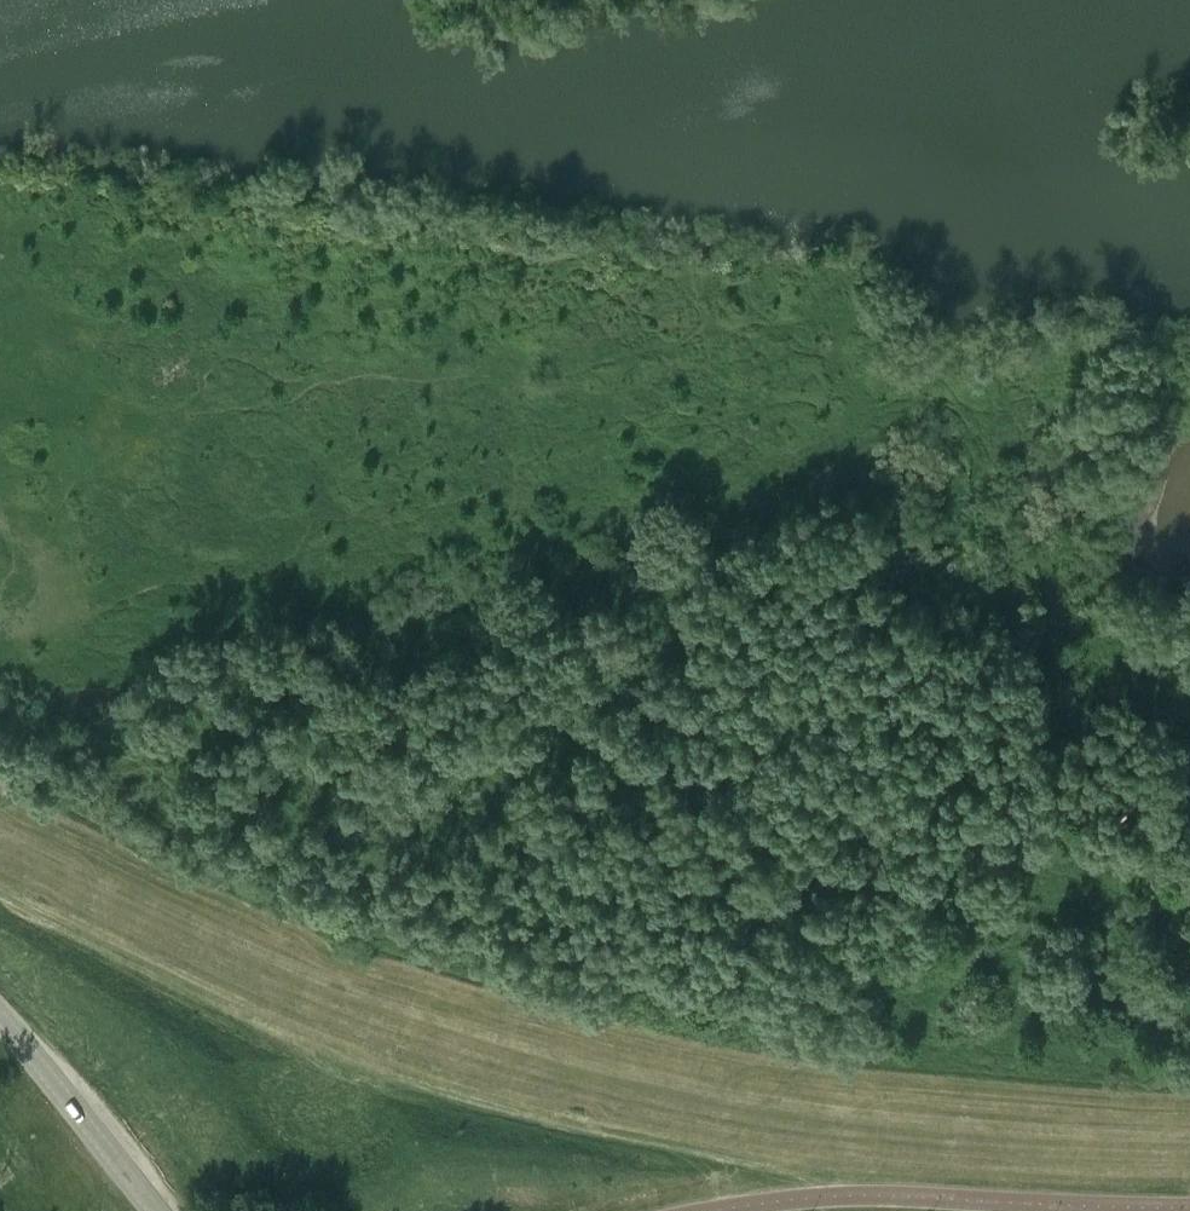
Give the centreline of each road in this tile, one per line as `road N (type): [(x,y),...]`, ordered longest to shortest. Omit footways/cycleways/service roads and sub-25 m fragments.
road 1 (tertiary): [(154,1210),(0,1016)]

